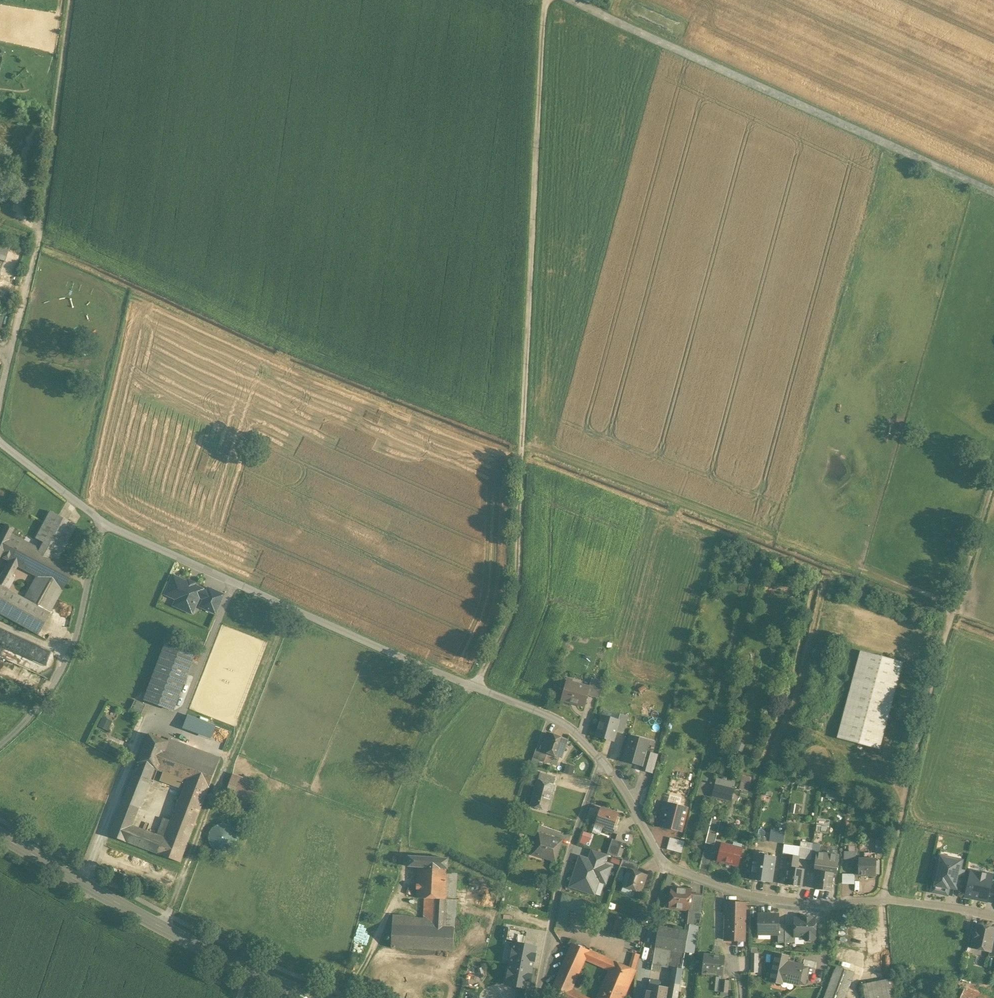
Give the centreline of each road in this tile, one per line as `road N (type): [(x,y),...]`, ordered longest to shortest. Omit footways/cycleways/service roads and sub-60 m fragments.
road 1 (track): [(476,690),(514,608),(544,0)]
road 2 (residential): [(0,445),(101,523),(450,680),(545,714),(603,760)]
road 3 (track): [(993,193),(569,0)]
road 4 (residential): [(603,760),(656,850),(677,869),(759,898),(884,900),(993,916)]
road 5 (track): [(993,477),(950,623),(884,900)]
road 6 (track): [(71,0),(35,250),(0,400)]
road 7 (secondary): [(0,832),(187,941),(318,997)]
road 8 (residential): [(538,997),(557,899),(603,760)]

